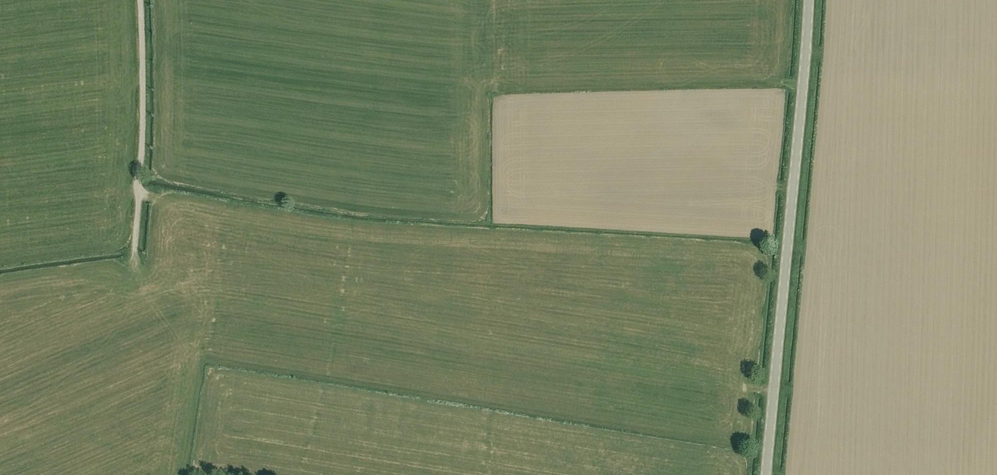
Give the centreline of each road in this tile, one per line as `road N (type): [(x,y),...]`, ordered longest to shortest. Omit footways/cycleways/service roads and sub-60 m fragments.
road 1 (tertiary): [(766,474),(809,0)]

